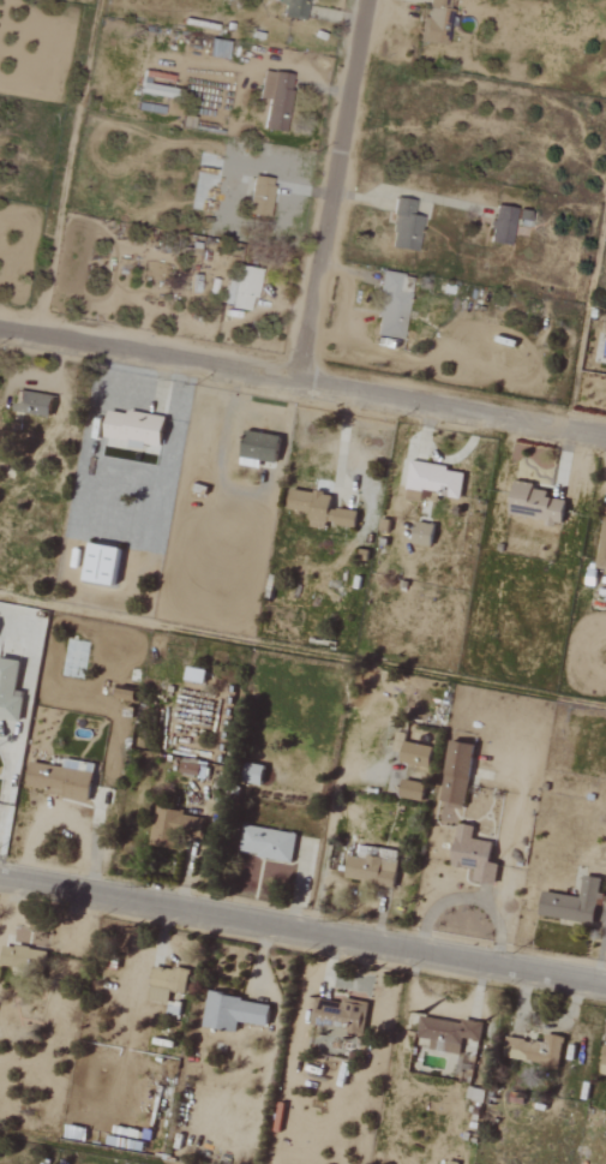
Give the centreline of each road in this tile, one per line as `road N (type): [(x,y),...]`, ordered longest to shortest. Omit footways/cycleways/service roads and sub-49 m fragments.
road 1 (residential): [(605,438),(0,325)]
road 2 (tertiary): [(605,979),(0,872)]
road 3 (residential): [(302,381),(369,0)]

